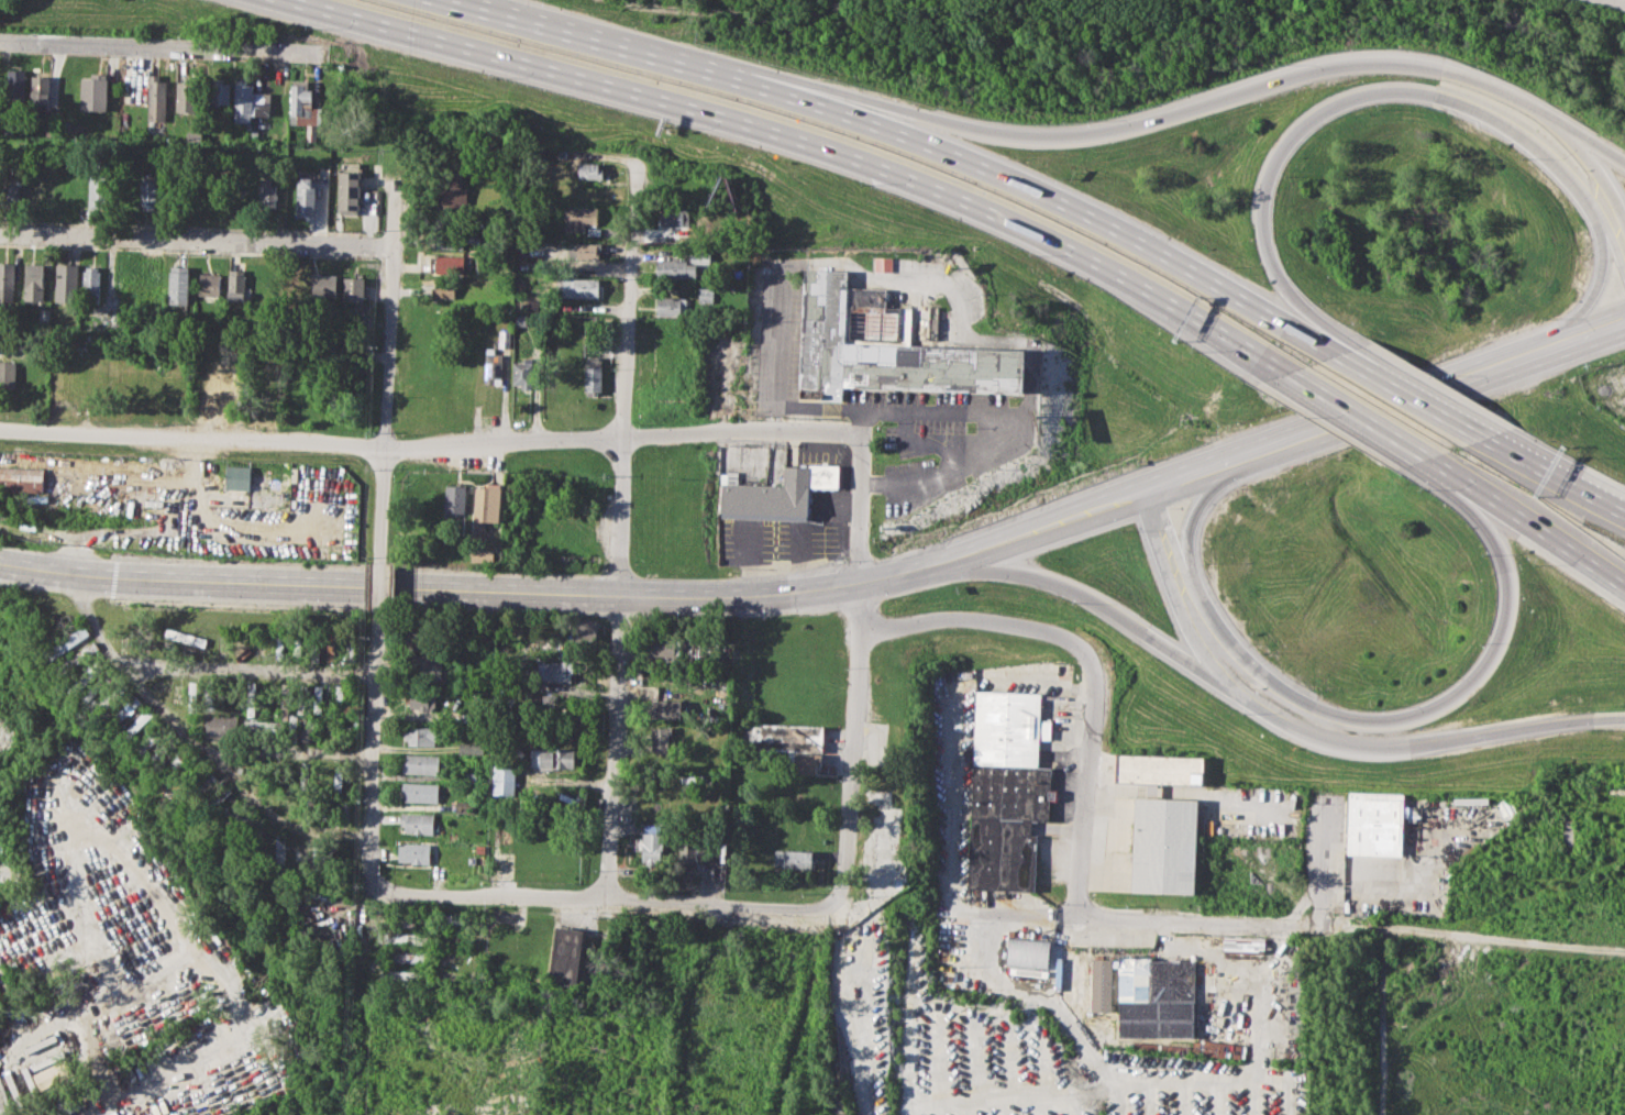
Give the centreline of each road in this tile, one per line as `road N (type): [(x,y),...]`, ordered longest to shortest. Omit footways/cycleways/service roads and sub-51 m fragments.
road 1 (motorway): [(288,0),(794,135),(1082,256),(1291,367)]
road 2 (residential): [(0,429),(385,446),(732,429),(853,438)]
road 3 (motorway): [(1624,163),(1504,91),(1417,64),(1331,67),(1091,132),(1035,135),(932,115),(829,109)]
road 4 (residential): [(634,162),(608,901)]
road 5 (secondary): [(565,593),(765,593),(860,583),(1246,457)]
road 6 (residential): [(948,908),(1416,928),(1624,946)]
road 7 (motorway): [(1148,490),(1150,523),(1203,656),(1256,705),(1319,738),(1374,748),(1624,717)]
road 8 (motorway): [(1297,335),(1268,249),(1263,186),(1301,126),(1331,104),(1404,89),(1488,113),(1576,183),(1604,228)]
road 9 (motorway): [(1473,481),(1502,566),(1502,628),(1473,678),(1436,707),(1349,719),(1314,708),(1241,656),(1187,565)]
road 10 (secondary): [(0,560),(111,575),(565,593)]
road 11 (motorway): [(1297,335),(1102,220),(829,109)]
road 12 (residential): [(1079,917),(1098,700),(1097,672),(1082,649),(1057,633),(959,619),(860,636)]
road 13 (residential): [(853,438),(861,453),(860,636),(837,904)]
road 14 (residential): [(371,895),(837,904)]
road 15 (residential): [(395,158),(382,564)]
road 16 (motorway): [(829,109),(442,0)]
road 17 (residential): [(0,235),(393,246)]
road 18 (residential): [(379,615),(365,985)]
road 19 (primary): [(1246,457),(1562,346)]
road 20 (residential): [(0,41),(330,53)]
road 21 (motorway): [(952,558),(1058,578),(1203,656)]
road 22 (motorway): [(1473,481),(1624,581)]
road 23 (motorway): [(1624,515),(1480,439)]
road 24 (motorway): [(1480,439),(1339,360)]
road 25 (motorway): [(1291,367),(1423,451)]
road 26 (motorway): [(1187,565),(1186,541),(1205,493),(1246,457)]
road 27 (motorway): [(1604,228),(1592,301),(1562,346)]

